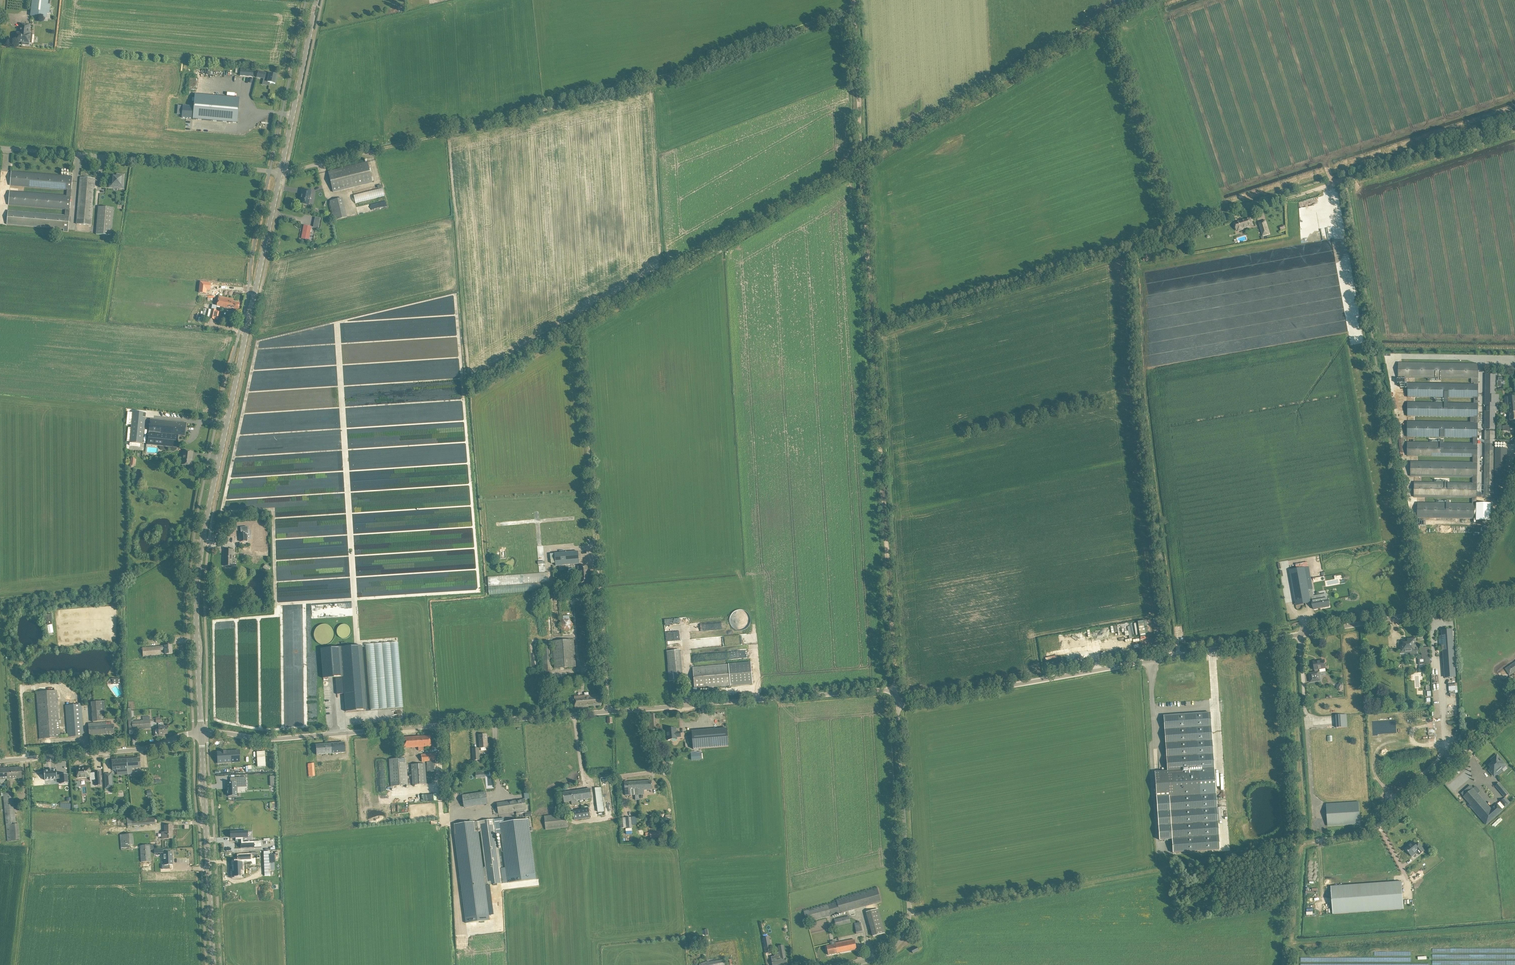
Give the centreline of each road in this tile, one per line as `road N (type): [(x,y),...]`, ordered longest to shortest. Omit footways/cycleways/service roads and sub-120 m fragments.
road 1 (unclassified): [(872,332),(1514,125)]
road 2 (unclassified): [(898,697),(910,703),(1514,596)]
road 3 (track): [(286,172),(663,81),(850,13)]
road 4 (tertiary): [(202,732),(196,607),(203,539),(280,172)]
road 5 (track): [(898,697),(860,155)]
road 6 (unclassified): [(202,732),(271,739),(609,711)]
road 7 (track): [(1138,245),(1147,375),(1363,333)]
road 8 (track): [(574,321),(860,155)]
road 9 (track): [(860,155),(1143,0)]
road 10 (unclassified): [(844,964),(888,947),(906,913),(898,697)]
road 11 (unclassified): [(609,711),(887,690),(898,697)]
road 12 (track): [(1363,333),(1414,614)]
road 13 (track): [(1147,375),(1182,654)]
road 14 (unclassified): [(280,172),(0,148)]
road 15 (unclassified): [(1514,707),(1387,822),(1321,840)]
road 16 (tertiary): [(212,964),(202,732)]
road 17 (track): [(590,532),(574,321)]
road 18 (track): [(1286,563),(1248,356)]
road 19 (unclassified): [(0,761),(138,750),(202,732)]
road 20 (unclassified): [(609,711),(590,532)]
road 21 (tertiary): [(280,172),(317,0)]
road 22 (track): [(1363,333),(1335,182)]
road 23 (track): [(860,155),(850,13)]
road 24 (track): [(464,383),(574,321)]

